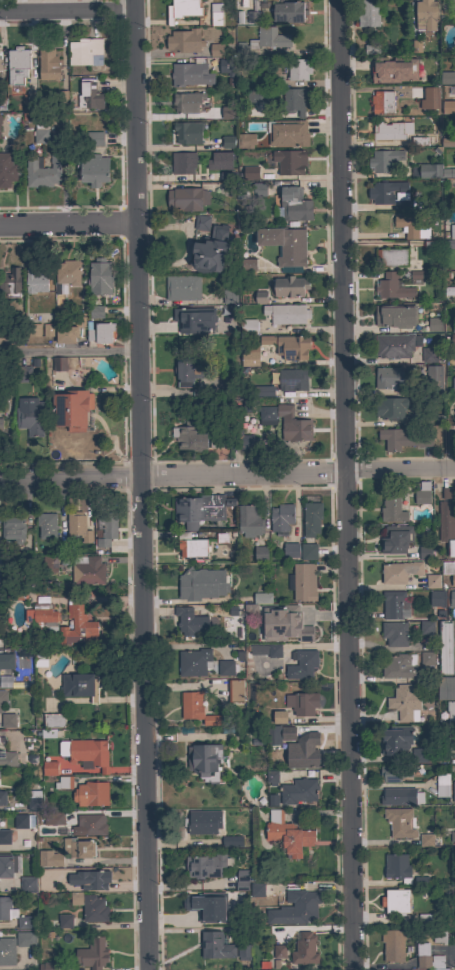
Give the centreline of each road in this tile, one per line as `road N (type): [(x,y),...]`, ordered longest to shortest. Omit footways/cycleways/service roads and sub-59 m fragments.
road 1 (residential): [(149,969),(136,0)]
road 2 (residential): [(352,969),(340,0)]
road 3 (residential): [(454,469),(0,477)]
road 4 (residential): [(138,221),(0,224)]
road 5 (residential): [(136,11),(0,12)]

